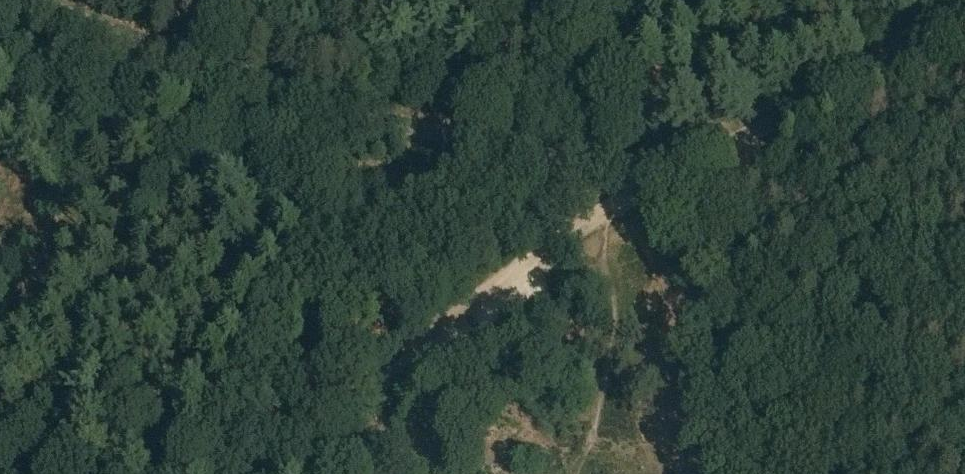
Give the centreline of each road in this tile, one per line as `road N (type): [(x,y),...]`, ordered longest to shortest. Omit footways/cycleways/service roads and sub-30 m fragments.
road 1 (unclassified): [(964,14),(750,133),(671,160),(616,164),(349,112),(41,0)]
road 2 (track): [(804,473),(649,163),(630,190),(407,347),(261,473)]
road 3 (track): [(577,0),(630,110),(629,123)]

